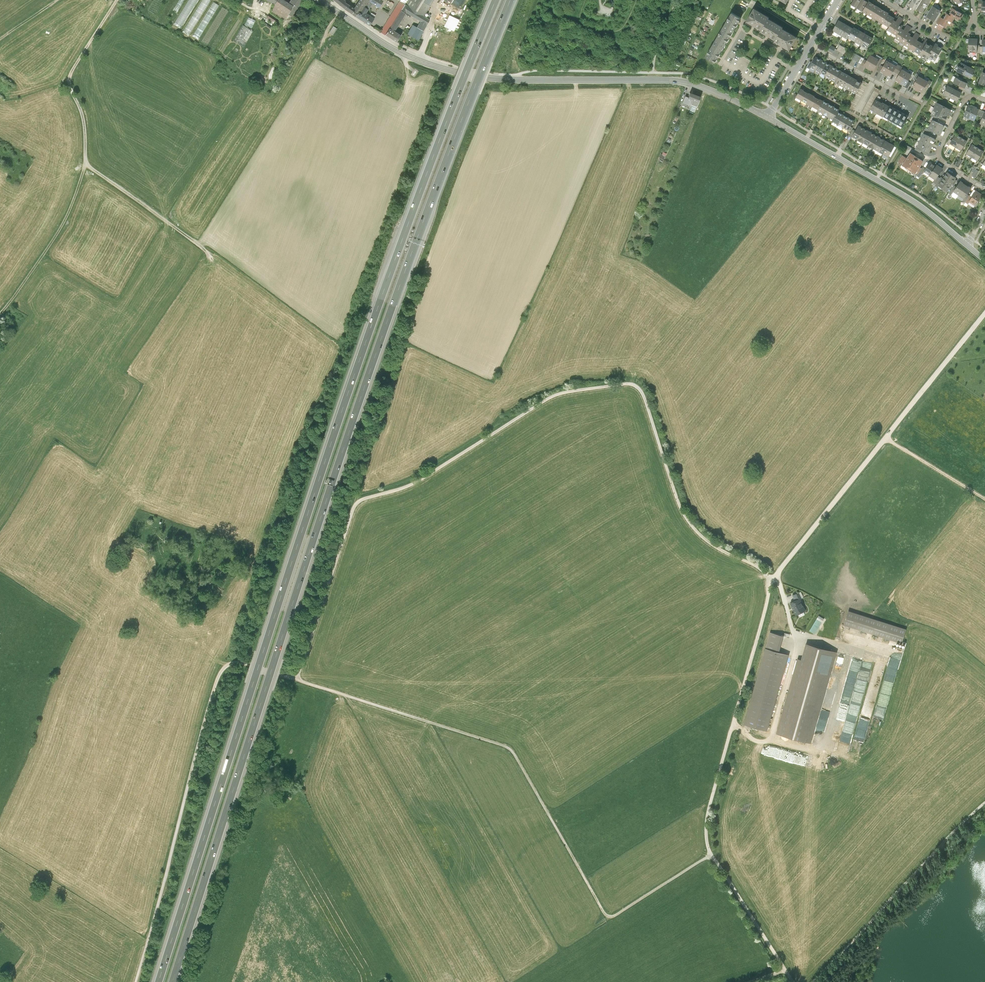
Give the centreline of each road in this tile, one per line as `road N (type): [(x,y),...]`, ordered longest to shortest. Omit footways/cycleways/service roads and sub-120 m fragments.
road 1 (motorway): [(173,981),(362,395),(512,0)]
road 2 (motorway): [(497,0),(349,391),(159,981)]
road 3 (track): [(296,682),(356,505),(411,485),(563,393),(638,388),(691,525),(773,579)]
road 4 (track): [(710,855),(612,920),(507,749),(296,682)]
road 5 (tertiary): [(319,0),(390,46),(457,73),(677,81),(768,118)]
road 6 (track): [(296,682),(242,666),(218,677),(137,981)]
road 7 (track): [(208,251),(85,165),(83,118),(67,78),(117,0)]
road 8 (track): [(442,69),(344,343),(338,341)]
road 9 (track): [(710,855),(709,810),(773,579)]
road 10 (track): [(984,799),(809,981)]
road 11 (tertiary): [(768,118),(908,197),(968,245)]
road 12 (track): [(773,579),(886,439)]
road 13 (track): [(0,315),(59,231),(85,165)]
road 14 (track): [(886,439),(984,313)]
road 15 (track): [(785,969),(710,855)]

